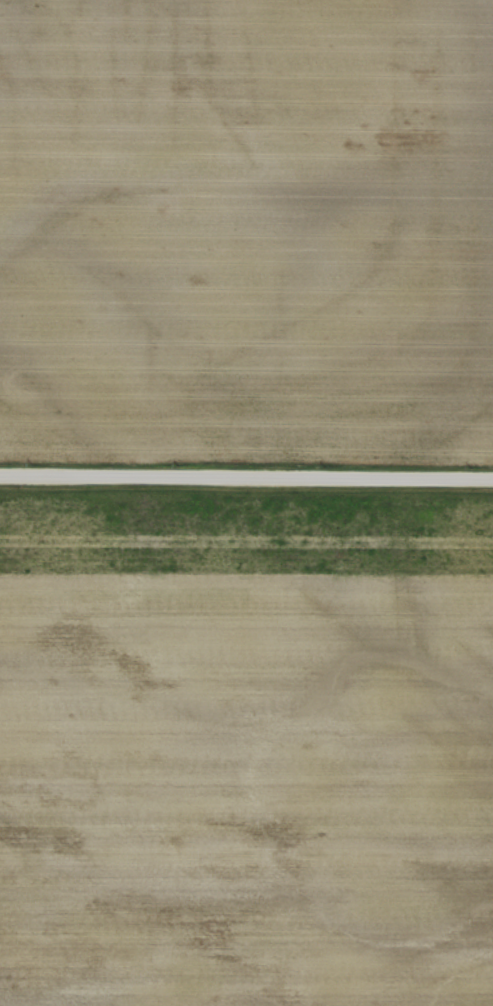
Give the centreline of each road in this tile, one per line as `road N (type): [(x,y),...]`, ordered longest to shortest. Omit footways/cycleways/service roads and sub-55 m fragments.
road 1 (residential): [(0,476),(492,479)]

